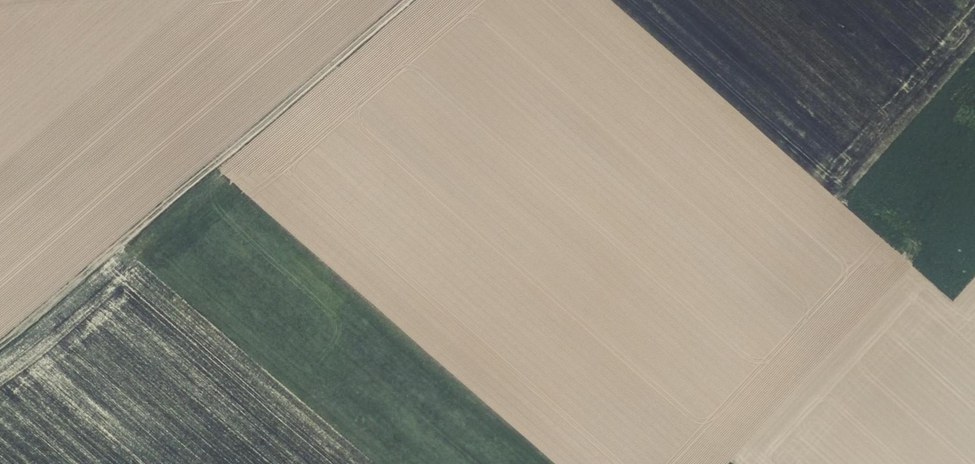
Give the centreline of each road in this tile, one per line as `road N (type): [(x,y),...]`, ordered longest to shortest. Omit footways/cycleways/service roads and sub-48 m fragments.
road 1 (track): [(0,344),(408,0)]

